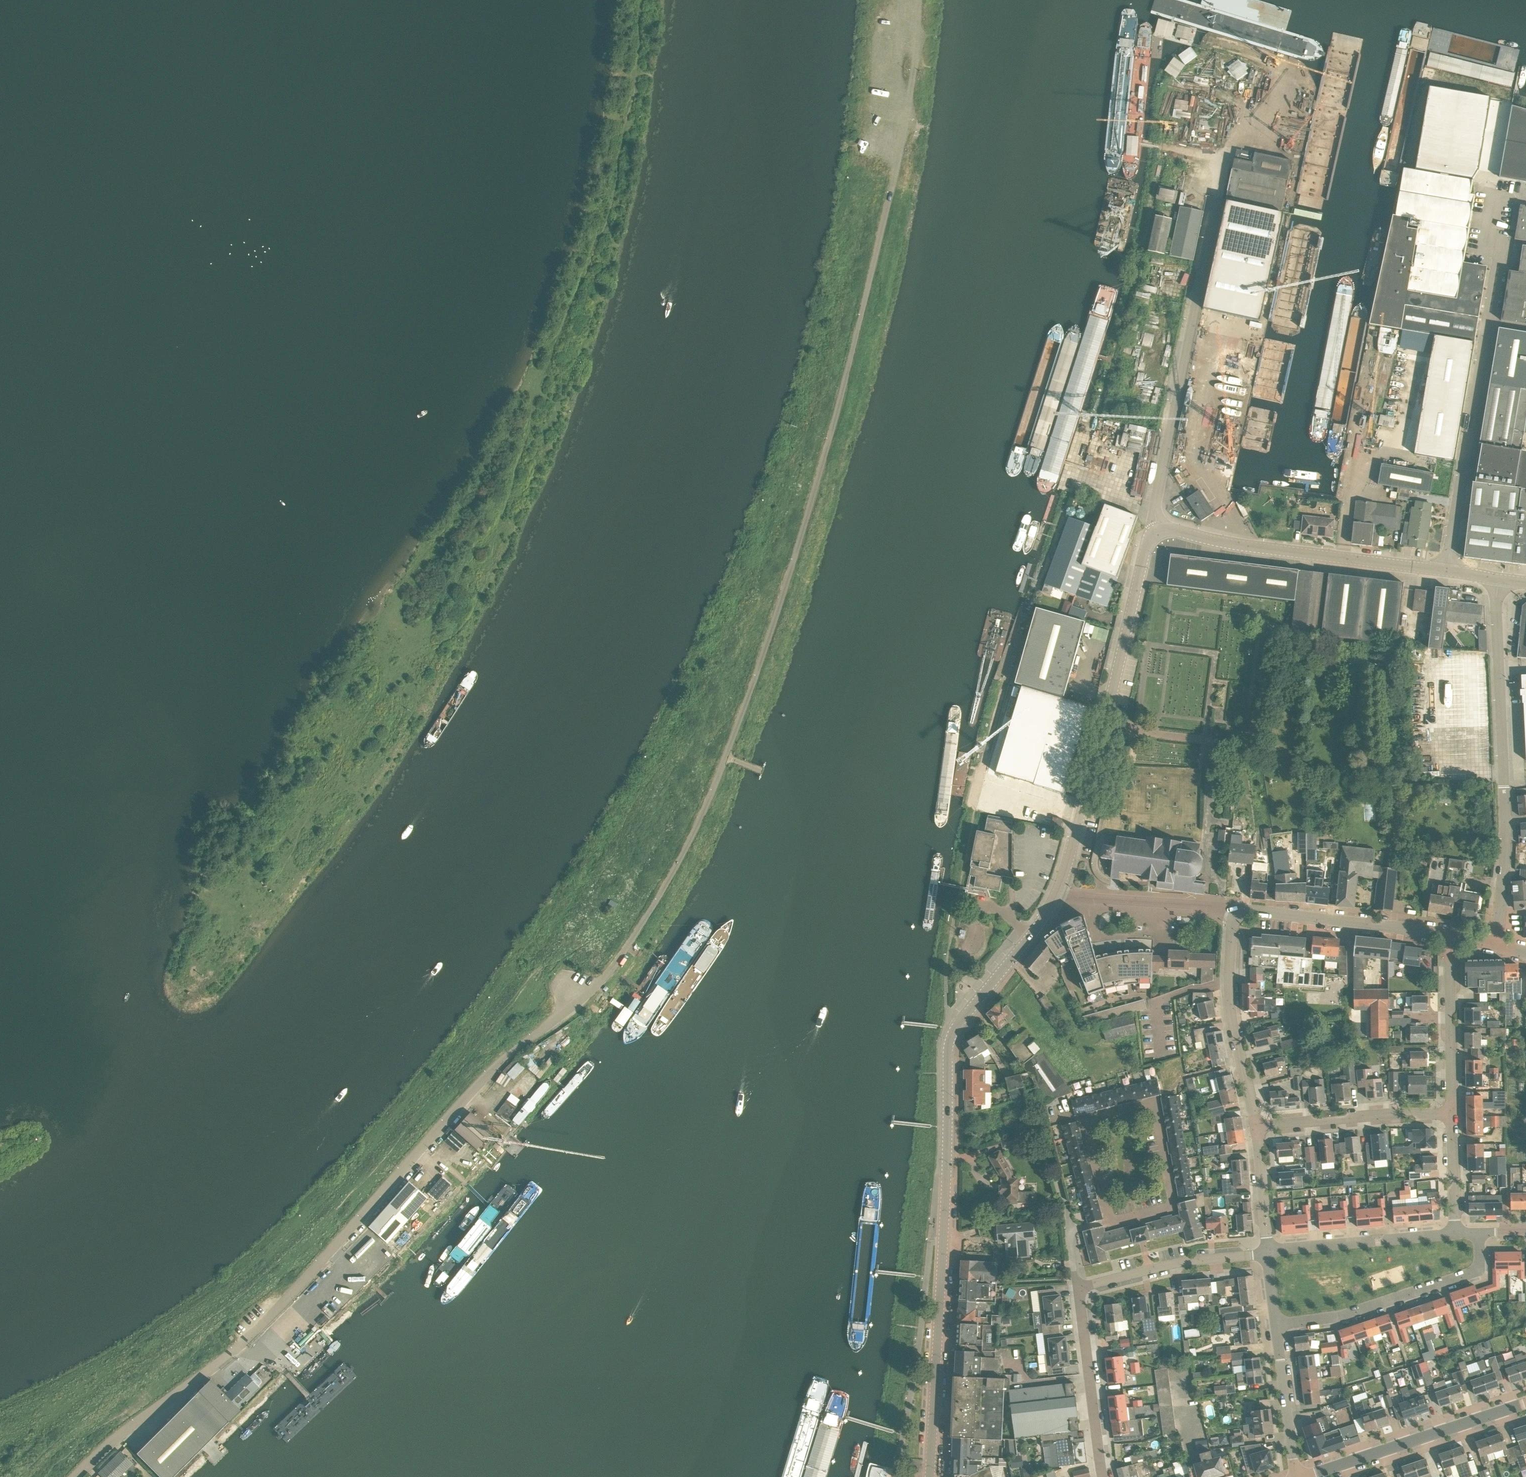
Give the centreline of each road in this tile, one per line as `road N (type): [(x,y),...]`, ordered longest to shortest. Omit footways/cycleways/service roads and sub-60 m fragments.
road 1 (unclassified): [(73,1476),(252,1330),(479,1079),(601,982),(657,901),(734,737),(801,514),(910,81),(919,0)]
road 2 (unclassified): [(931,1476),(948,1047),(1030,937)]
road 3 (unclassified): [(1058,895),(1149,543),(1158,531)]
road 4 (unclassified): [(1448,571),(1508,204)]
road 5 (unclassified): [(1496,944),(1505,842),(1497,578)]
road 6 (unclassified): [(1158,531),(1156,508),(1216,202)]
road 7 (residential): [(1135,1217),(1108,1223),(1086,1131),(1090,1120),(1140,1108),(1156,1115),(1171,1201),(1154,1213)]
road 8 (unclassified): [(1448,571),(1158,531)]
road 9 (residential): [(1277,1334),(1468,1281),(1478,1268),(1478,1234)]
road 10 (residential): [(1309,1476),(1525,1403)]
road 11 (unclassified): [(1257,1127),(1230,998),(1238,914)]
road 12 (unclassified): [(1451,937),(1238,914)]
road 13 (unclassified): [(1257,1127),(1450,1113)]
road 14 (residential): [(1105,1476),(1078,1288)]
road 15 (residential): [(1267,1254),(1454,1234)]
road 16 (unclassified): [(1058,895),(1238,914)]
road 17 (unclassified): [(1450,1113),(1451,937)]
road 18 (residential): [(1295,1476),(1277,1334)]
road 19 (unclassified): [(1267,1254),(1257,1127)]
road 20 (unclassified): [(1454,1234),(1450,1113)]

